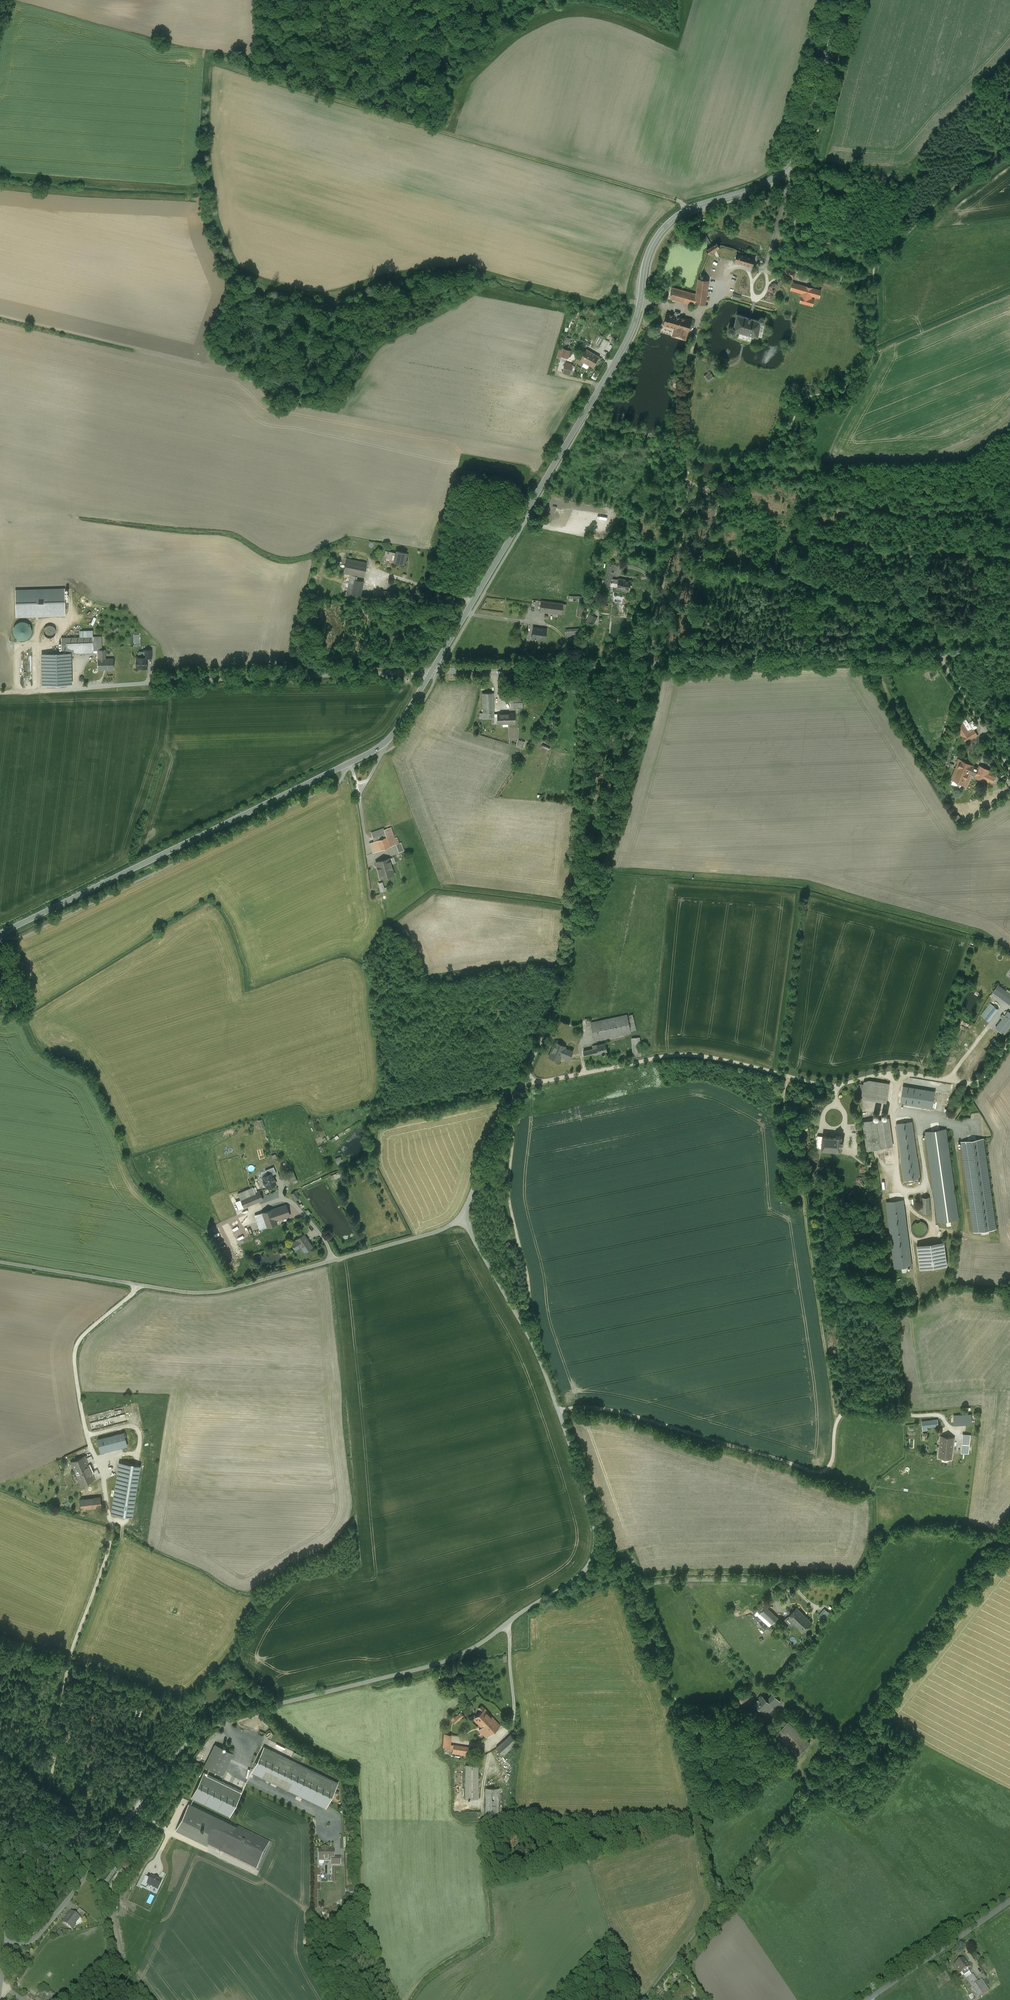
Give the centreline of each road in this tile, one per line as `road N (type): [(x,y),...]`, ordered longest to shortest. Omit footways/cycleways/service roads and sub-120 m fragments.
road 1 (unclassified): [(0,1982),(6,1945),(38,1936),(193,1737),(227,1718),(447,1661),(586,1568),(594,1525),(547,1373),(464,1217)]
road 2 (secondary): [(844,0),(804,141),(773,179),(689,209),(658,235),(618,357),(432,671)]
road 3 (secondary): [(432,671),(385,743),(0,934)]
road 4 (track): [(689,209),(209,63)]
road 5 (unclassified): [(464,1217),(434,1233),(211,1292),(0,1262)]
road 6 (unclassified): [(983,1079),(891,1073),(824,1085),(687,1056),(525,1078)]
road 7 (unclassified): [(525,1078),(565,985),(590,665)]
road 8 (track): [(835,1425),(784,1106),(791,1077)]
road 9 (unclassified): [(590,665),(937,653)]
road 10 (track): [(655,663),(691,487),(718,488)]
road 11 (track): [(505,1118),(513,1132),(508,1198),(531,1296),(516,1312)]
road 12 (track): [(874,263),(1009,148)]
road 13 (unclassified): [(874,1995),(1009,1901)]
road 14 (unclassified): [(432,671),(590,665)]
road 15 (unclassified): [(464,1217),(525,1078)]
road 16 (unclassified): [(1009,769),(937,653)]
road 17 (track): [(429,128),(389,0)]

